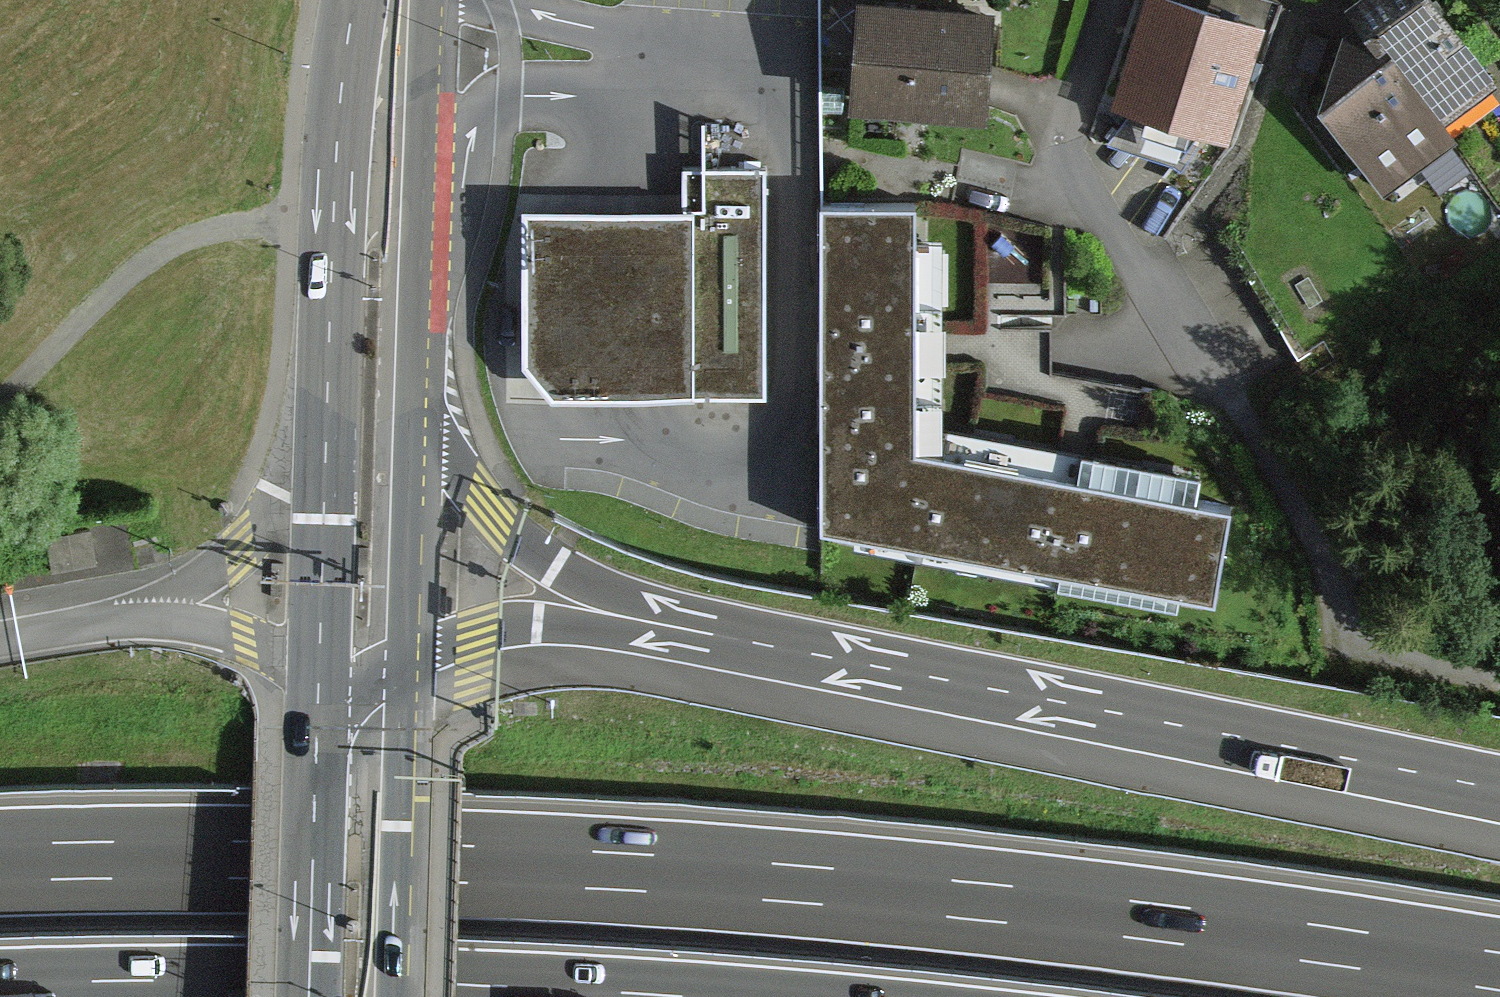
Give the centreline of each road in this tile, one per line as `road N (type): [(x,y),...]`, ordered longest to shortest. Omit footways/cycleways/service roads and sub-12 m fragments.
road 1 (motorway): [(1499,976),(1332,948),(862,897),(389,860),(0,859)]
road 2 (motorway): [(1499,789),(720,636)]
road 3 (residential): [(1115,0),(1070,146),(1084,210),(1211,391),(1361,638)]
road 4 (motorway): [(0,981),(388,981),(621,996)]
road 5 (secondary): [(354,0),(338,128),(328,437)]
road 6 (motorway): [(720,636),(534,556),(461,471),(415,392)]
road 7 (secondary): [(415,392),(432,0)]
road 8 (motorway): [(720,636),(536,622),(475,630),(408,657)]
road 9 (motorway): [(328,437),(243,544),(131,617)]
road 10 (secondary): [(318,729),(309,996)]
road 11 (secondary): [(408,657),(415,392)]
road 12 (secondary): [(328,437),(319,675)]
road 13 (secondary): [(398,996),(406,765)]
road 14 (motorway): [(319,675),(246,639),(131,617)]
road 15 (motorway): [(131,617),(0,640)]

